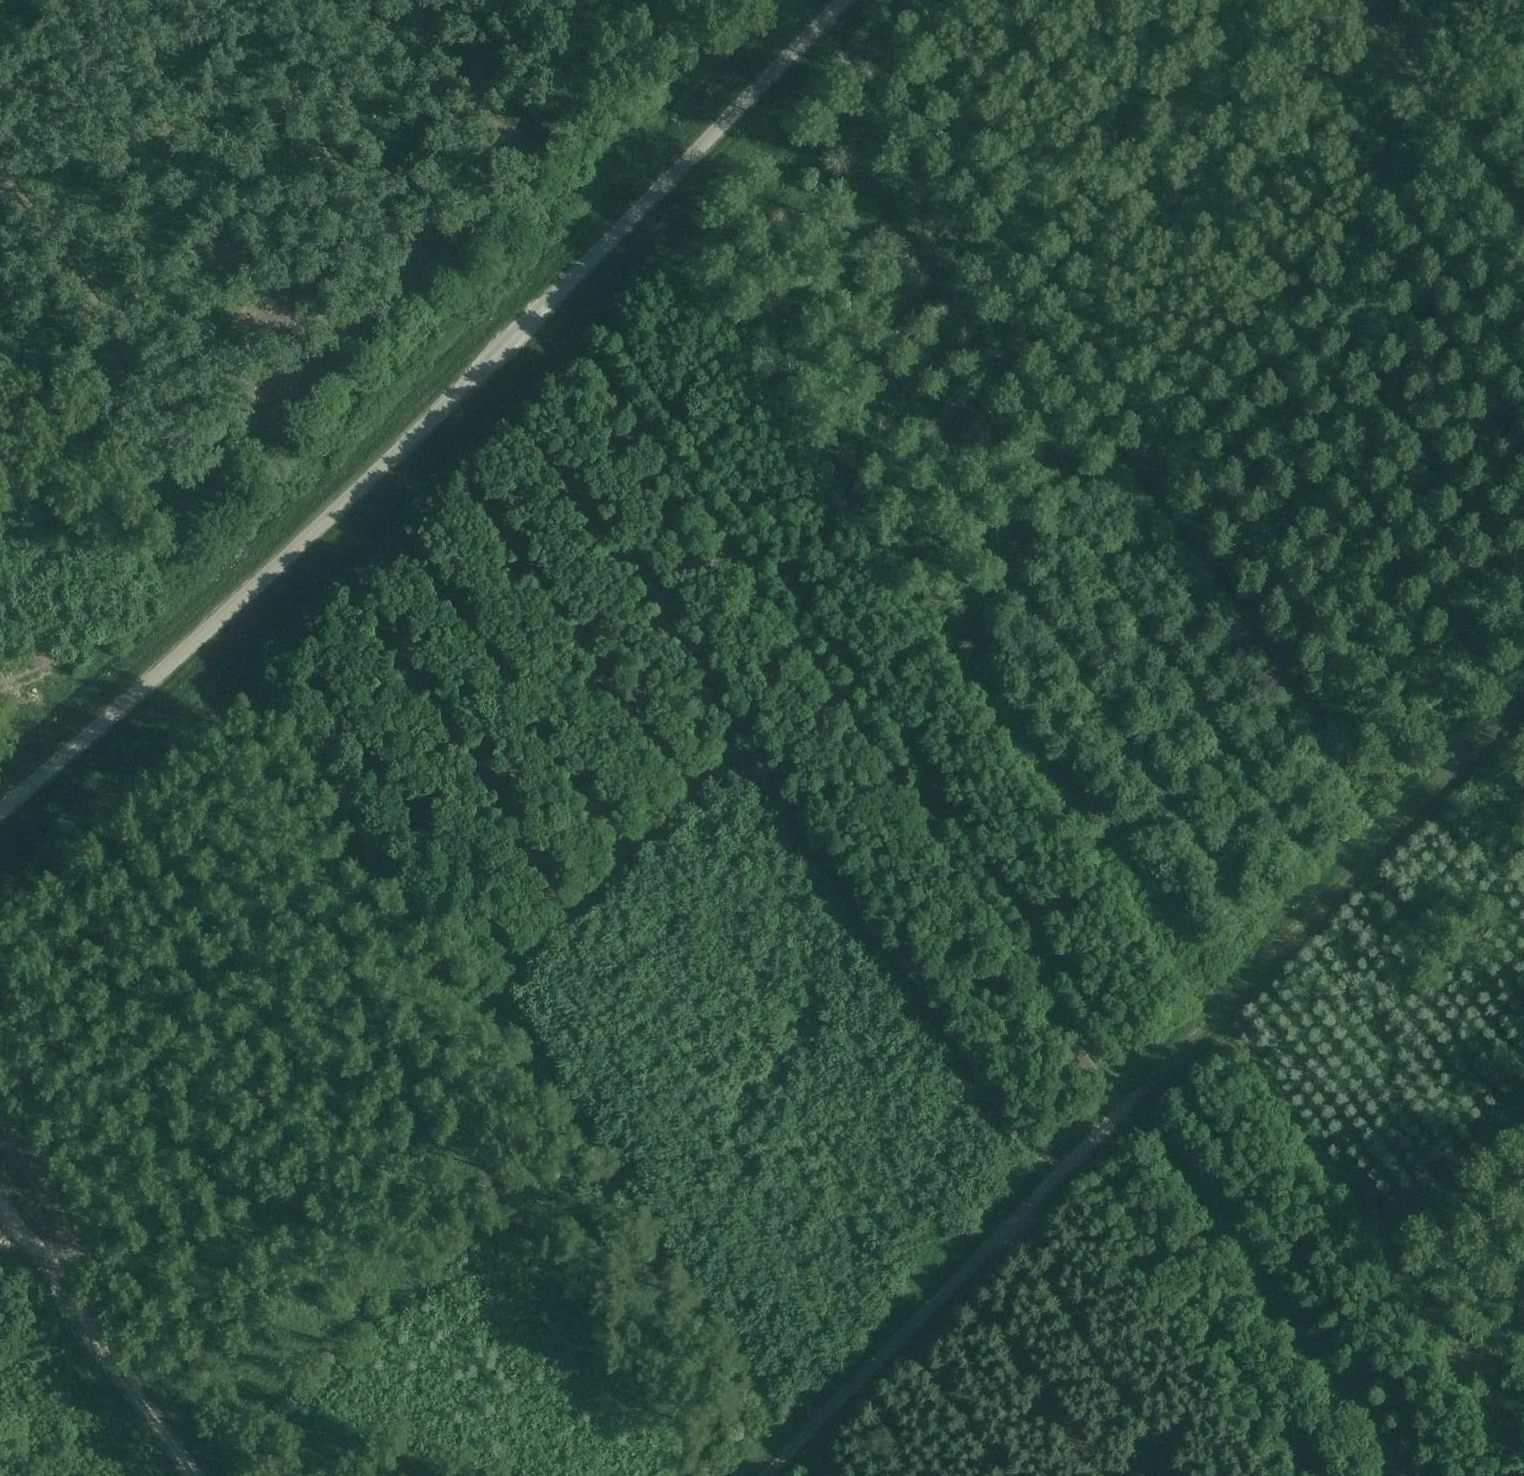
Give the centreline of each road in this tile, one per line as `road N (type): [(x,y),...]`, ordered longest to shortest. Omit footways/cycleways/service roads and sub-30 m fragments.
road 1 (unclassified): [(0,812),(507,349),(846,0)]
road 2 (track): [(1523,705),(763,1475)]
road 3 (track): [(0,1208),(189,1475)]

